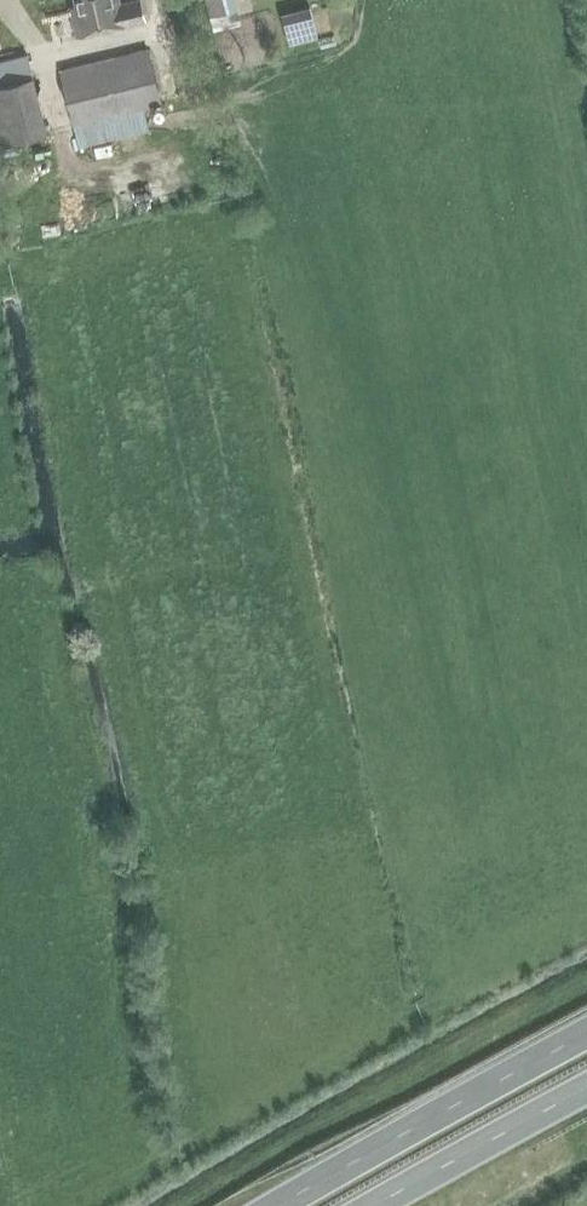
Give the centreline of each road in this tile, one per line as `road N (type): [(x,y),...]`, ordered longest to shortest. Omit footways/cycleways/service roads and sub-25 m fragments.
road 1 (trunk): [(586,1032),(277,1205)]
road 2 (trunk): [(378,1205),(586,1089)]

